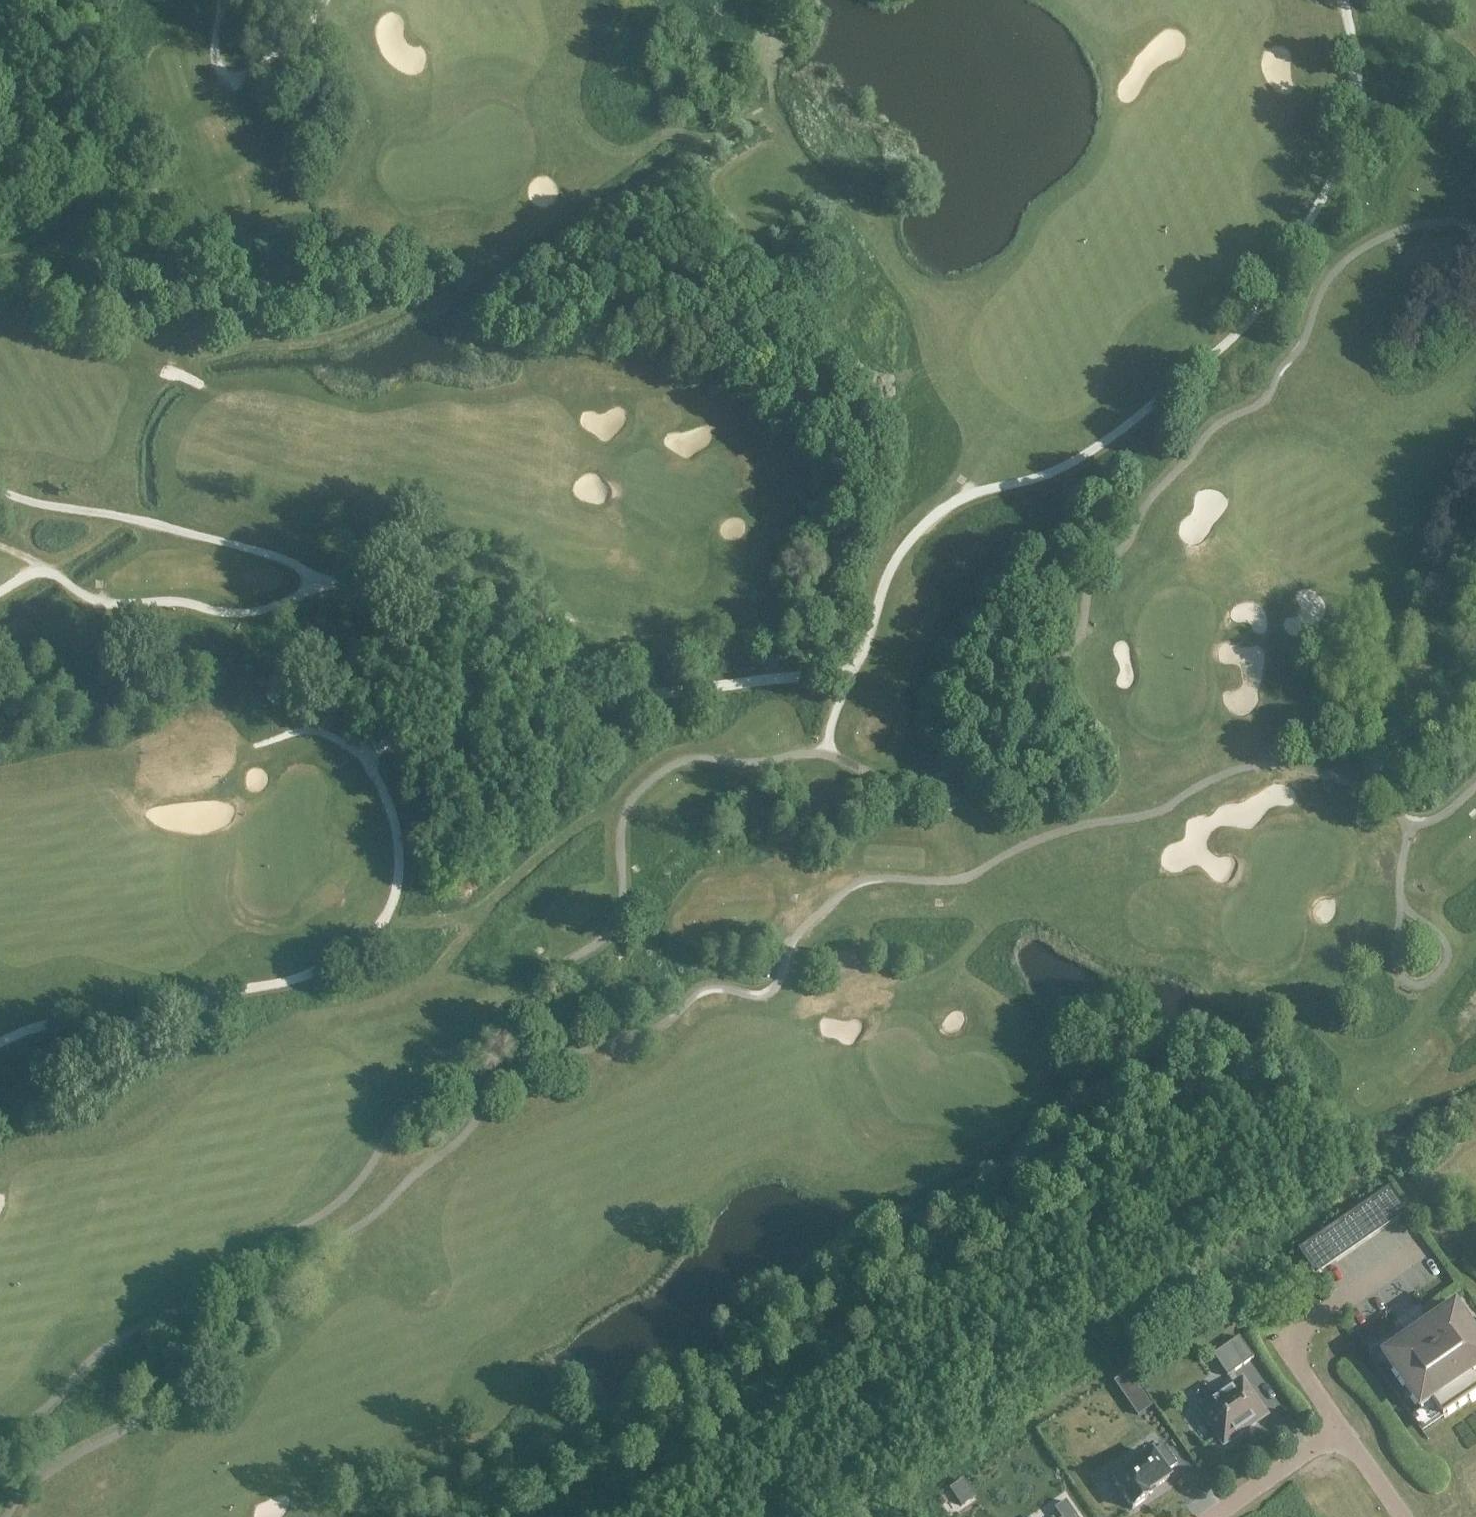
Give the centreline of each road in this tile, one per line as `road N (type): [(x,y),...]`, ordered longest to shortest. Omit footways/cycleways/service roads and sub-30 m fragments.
road 1 (residential): [(1341,1428),(1211,1516)]

